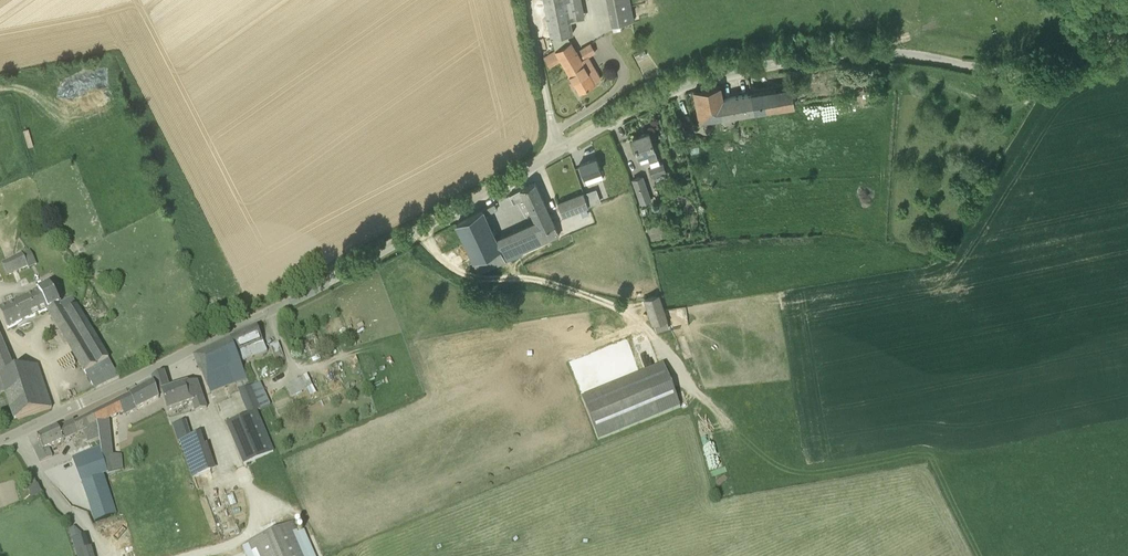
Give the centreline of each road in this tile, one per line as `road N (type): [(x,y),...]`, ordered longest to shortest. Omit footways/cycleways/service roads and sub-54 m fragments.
road 1 (tertiary): [(1127,42),(1030,74),(854,54),(687,84),(307,293),(0,441)]
road 2 (track): [(527,0),(558,150)]

